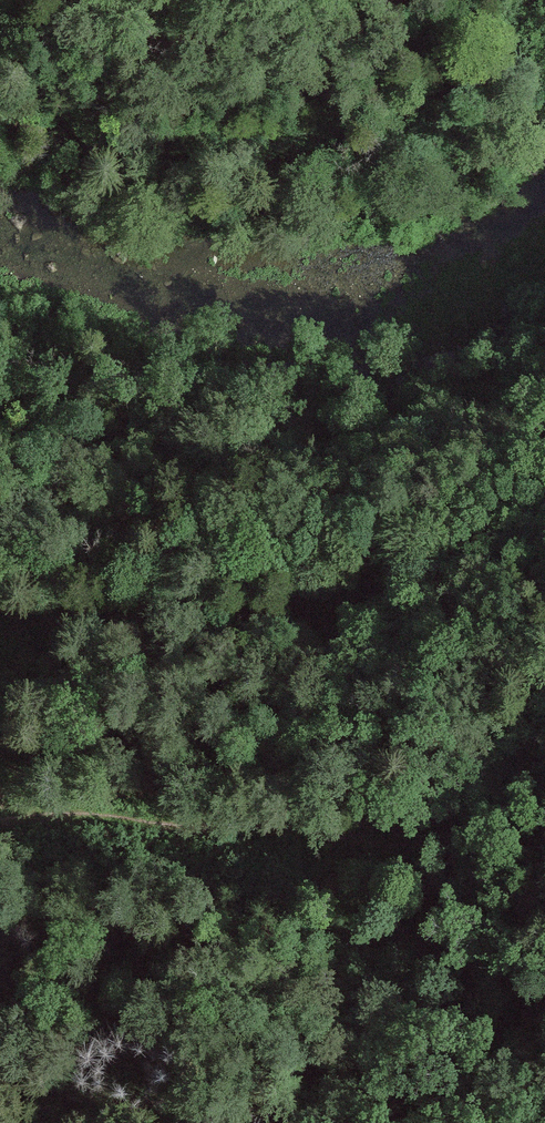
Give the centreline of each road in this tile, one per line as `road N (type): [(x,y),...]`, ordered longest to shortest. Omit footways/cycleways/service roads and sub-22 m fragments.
road 1 (track): [(0,630),(42,625),(110,601),(187,591),(241,606),(302,644),(355,647),(382,631),(395,601),(386,584),(359,574),(317,574),(241,545),(50,513)]
road 2 (track): [(544,729),(445,822),(385,843),(48,812),(0,822)]
road 3 (track): [(544,514),(386,584)]

